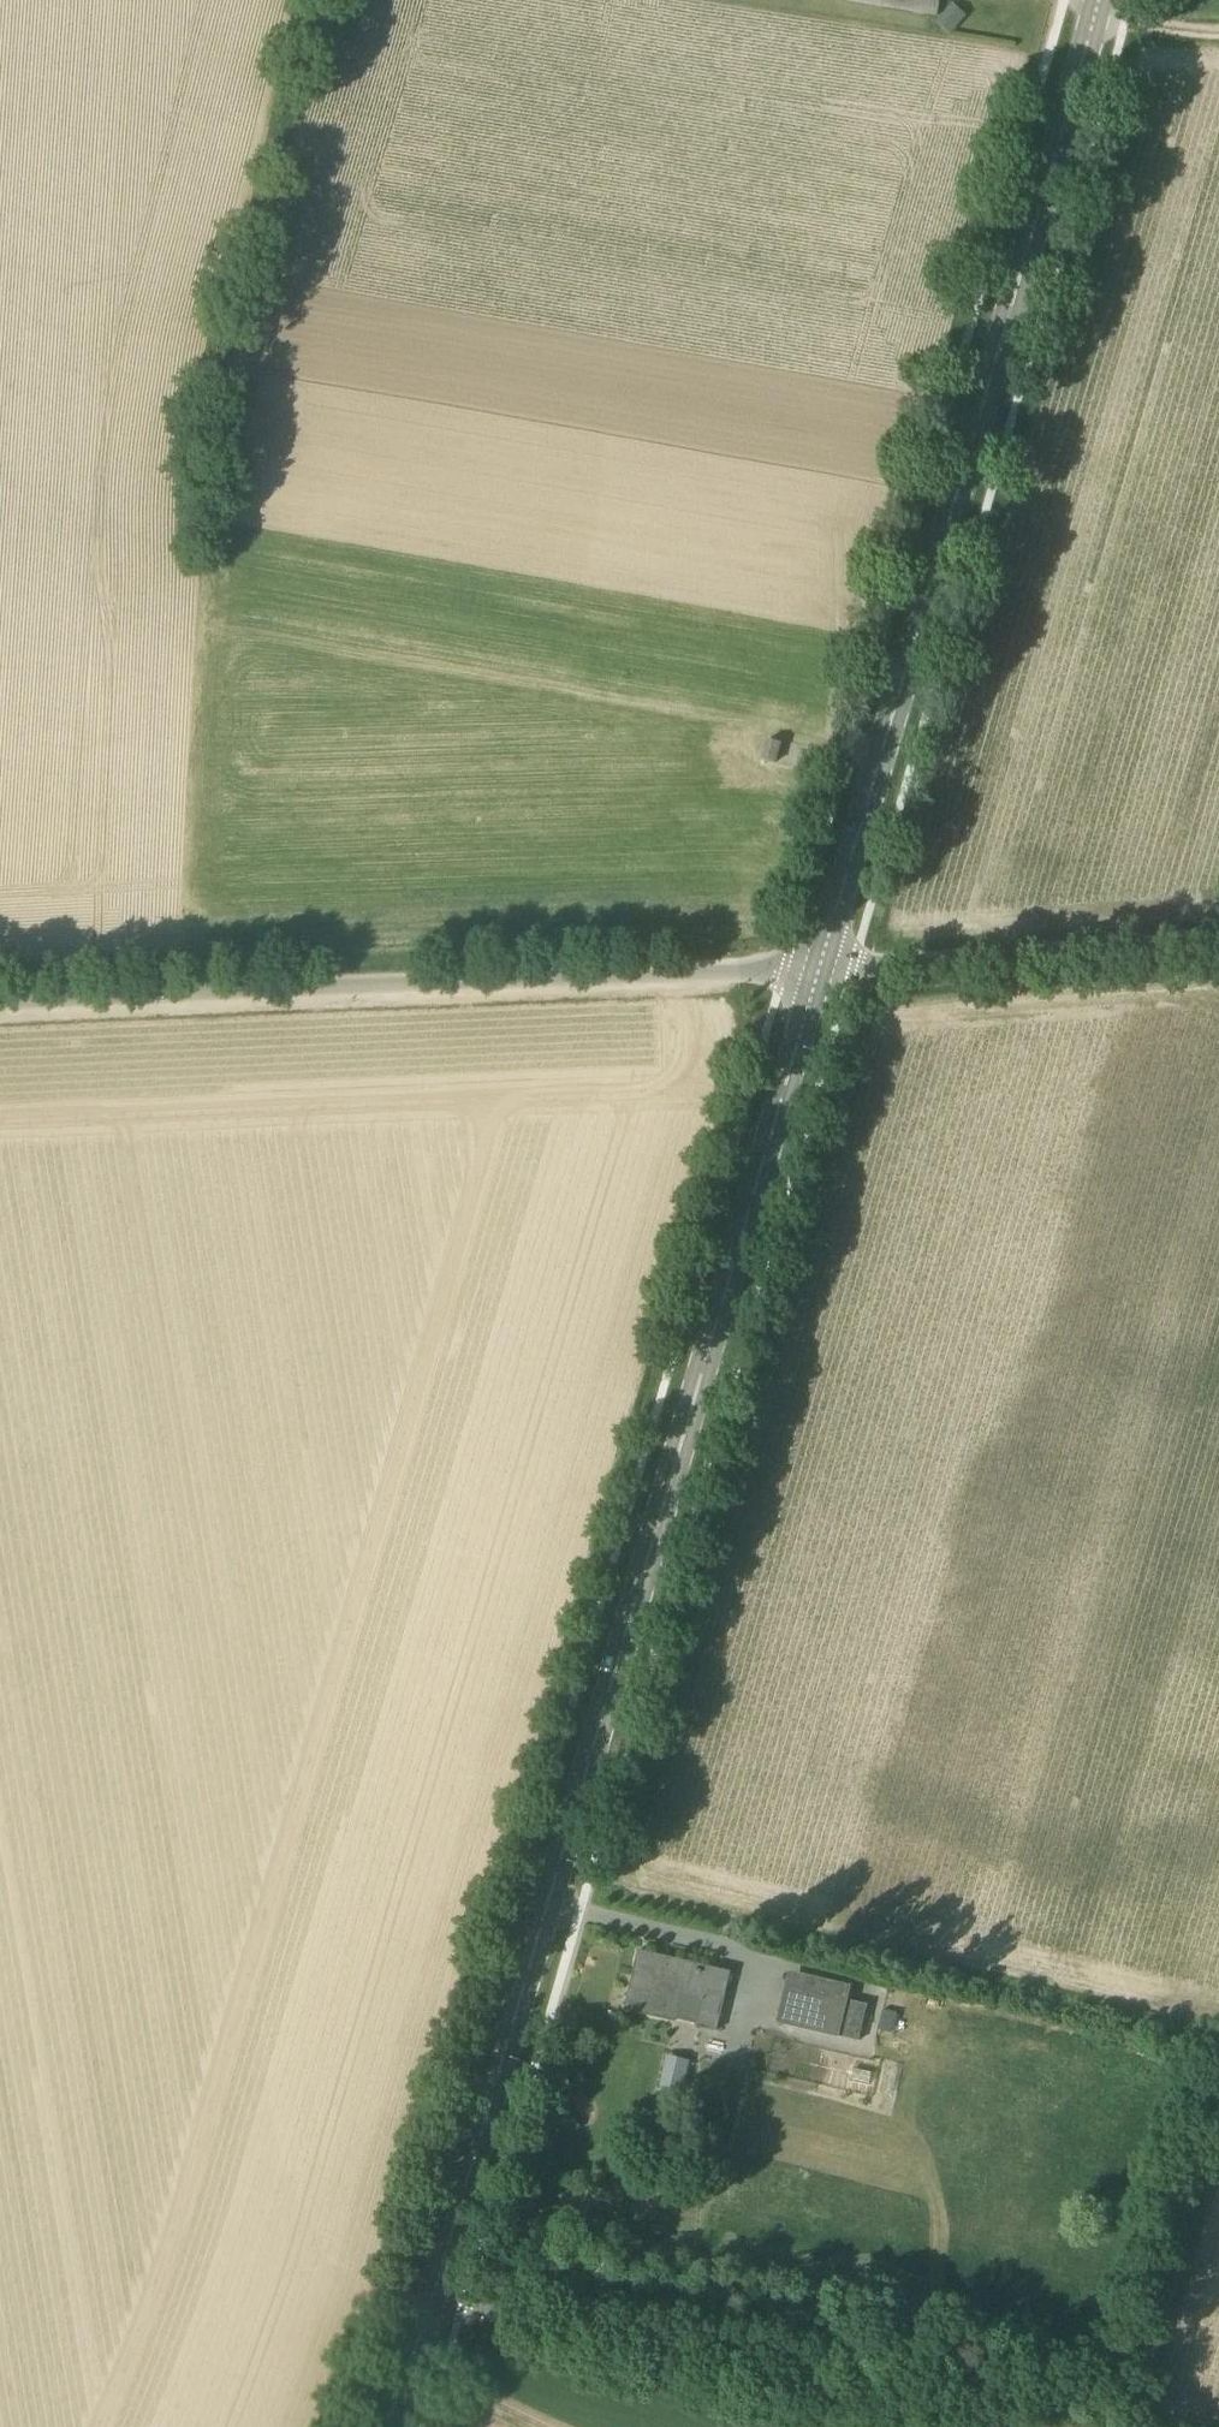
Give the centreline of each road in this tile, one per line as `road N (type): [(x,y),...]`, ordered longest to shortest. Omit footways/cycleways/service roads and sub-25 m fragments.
road 1 (secondary): [(443,2298),(821,965)]
road 2 (secondary): [(821,965),(1099,0)]
road 3 (unclassified): [(0,1001),(821,965)]
road 4 (unclassified): [(443,2298),(1007,2426)]
road 5 (unclassified): [(821,965),(1218,951)]
road 6 (secondary): [(398,2426),(443,2298)]
road 7 (track): [(1096,10),(1218,31)]

